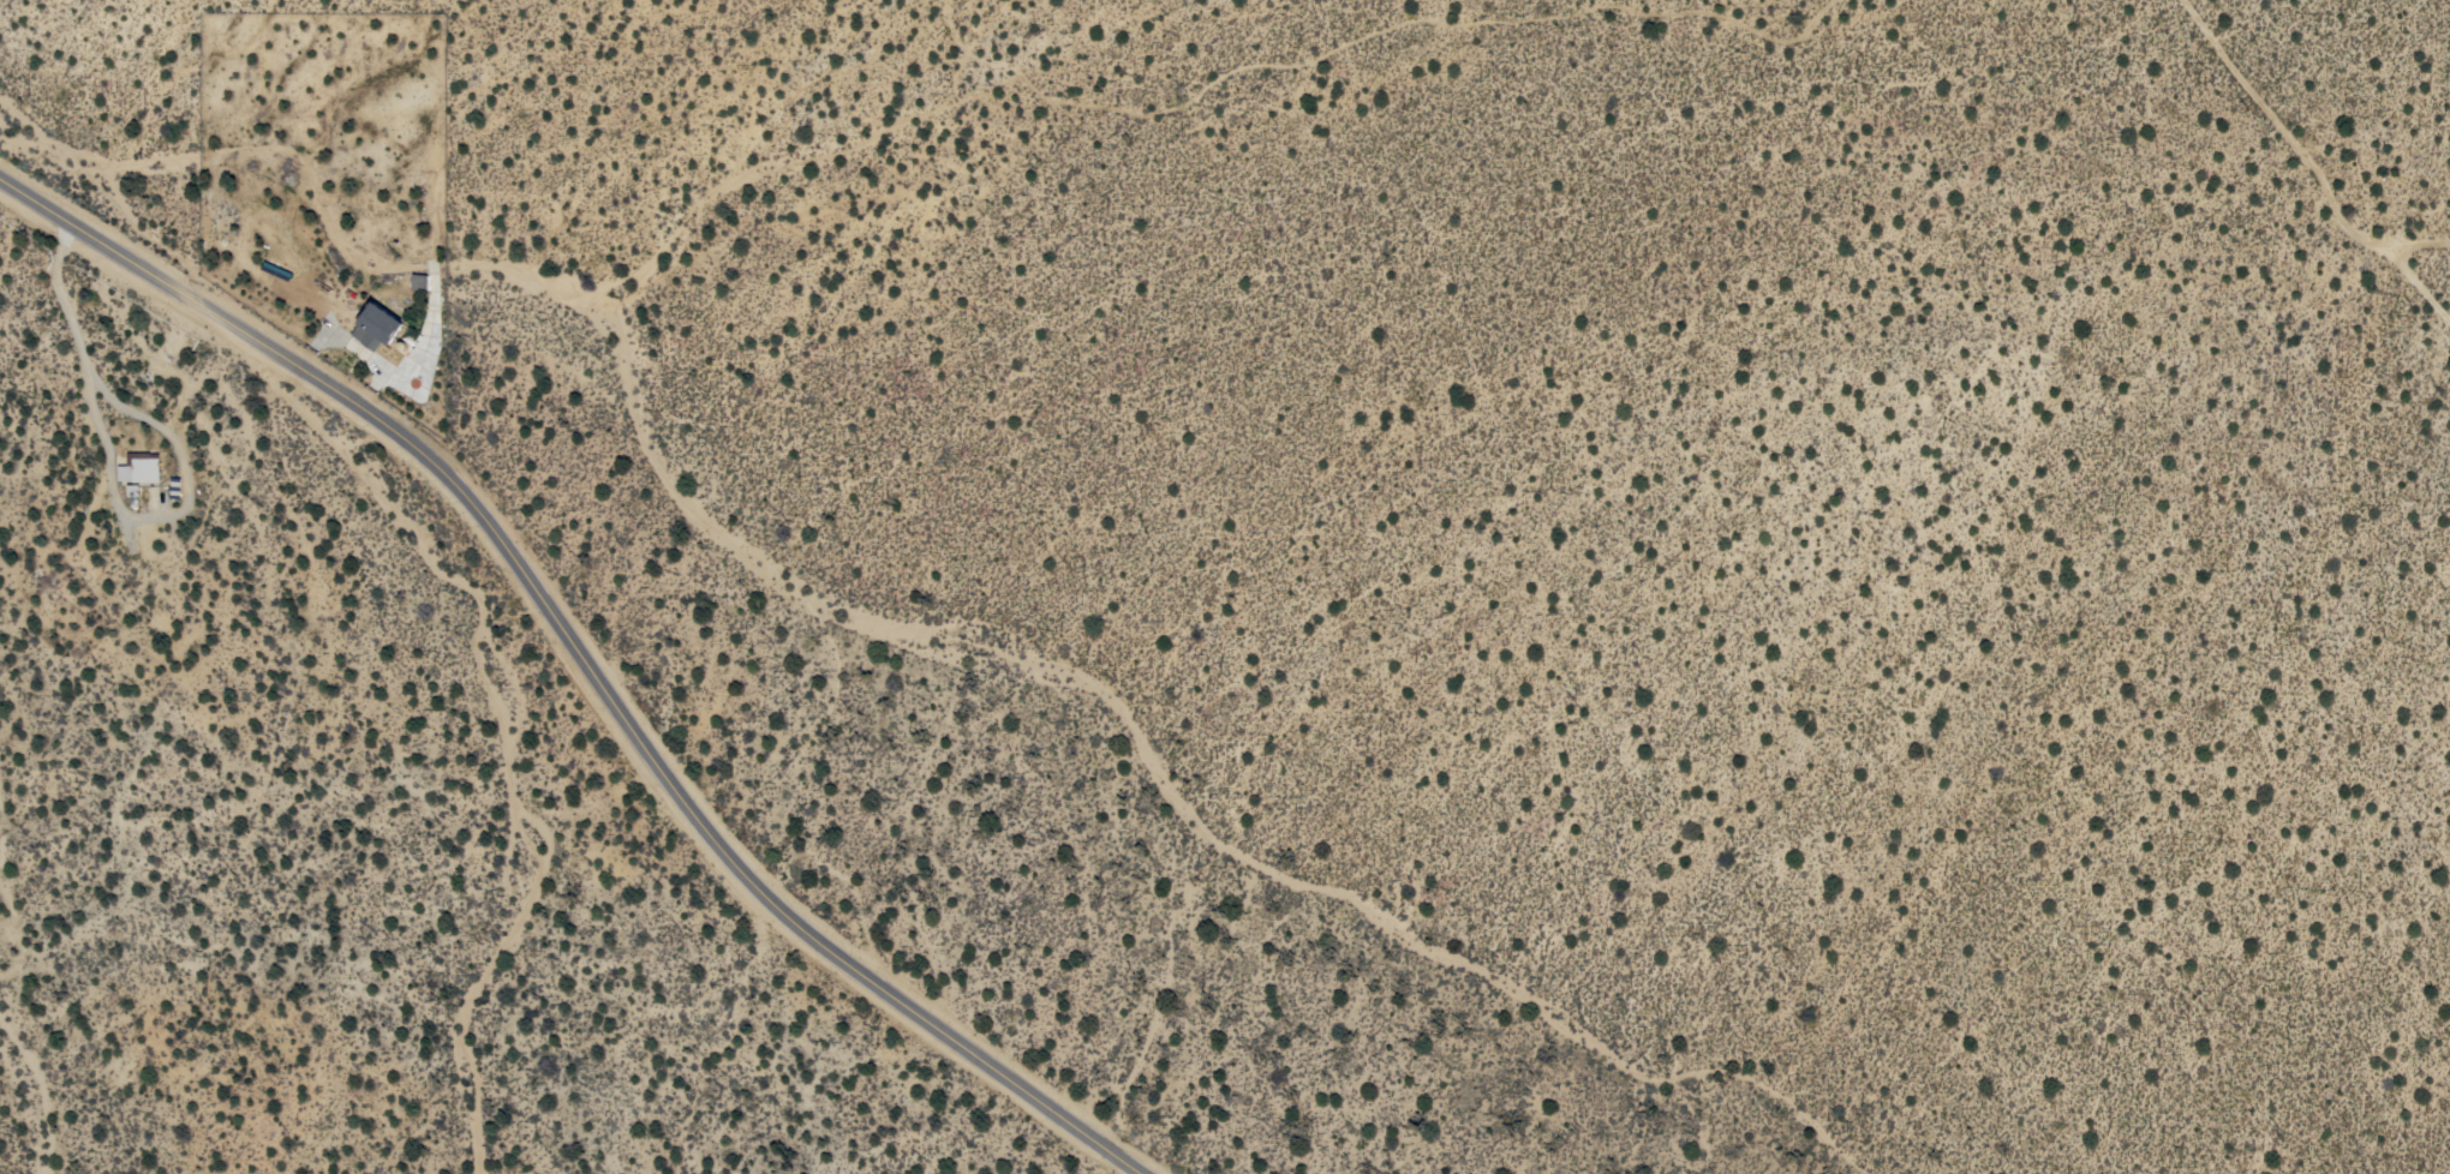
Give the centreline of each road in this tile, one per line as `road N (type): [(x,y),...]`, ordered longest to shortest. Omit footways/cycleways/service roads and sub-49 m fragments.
road 1 (secondary): [(0,173),(423,449),(472,497),(728,853),(783,915),(860,978),(1143,1173)]

